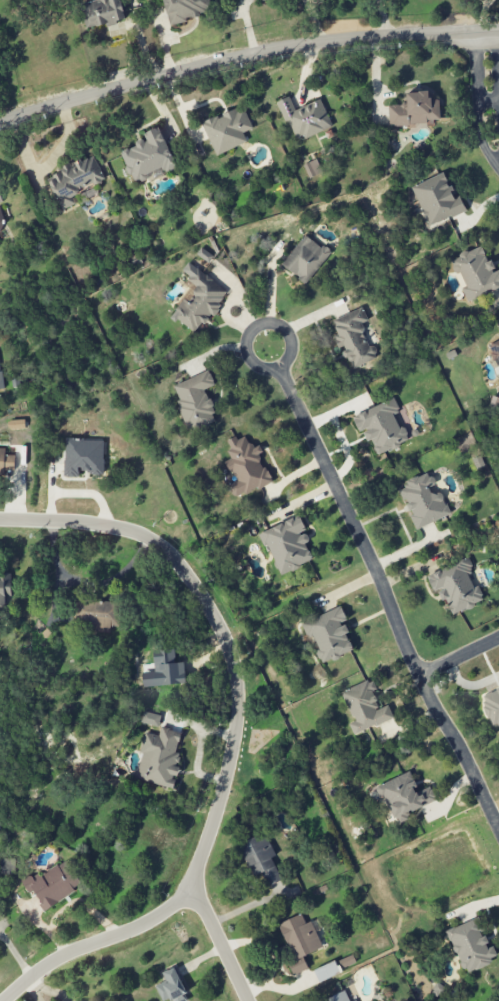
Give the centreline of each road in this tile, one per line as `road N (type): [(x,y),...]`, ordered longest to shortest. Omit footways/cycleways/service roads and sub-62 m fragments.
road 1 (residential): [(0,523),(89,526),(152,543),(221,629),(240,702),(218,820),(186,898),(151,926),(52,967),(8,1000)]
road 2 (residential): [(279,367),(419,677),(498,827)]
road 3 (residential): [(0,126),(278,52),(498,34)]
road 4 (residential): [(292,345),(284,329),(267,324),(251,332),(246,348),(254,364),(271,369),(286,361),(292,345)]
road 5 (residential): [(186,898),(210,925),(247,1000)]

